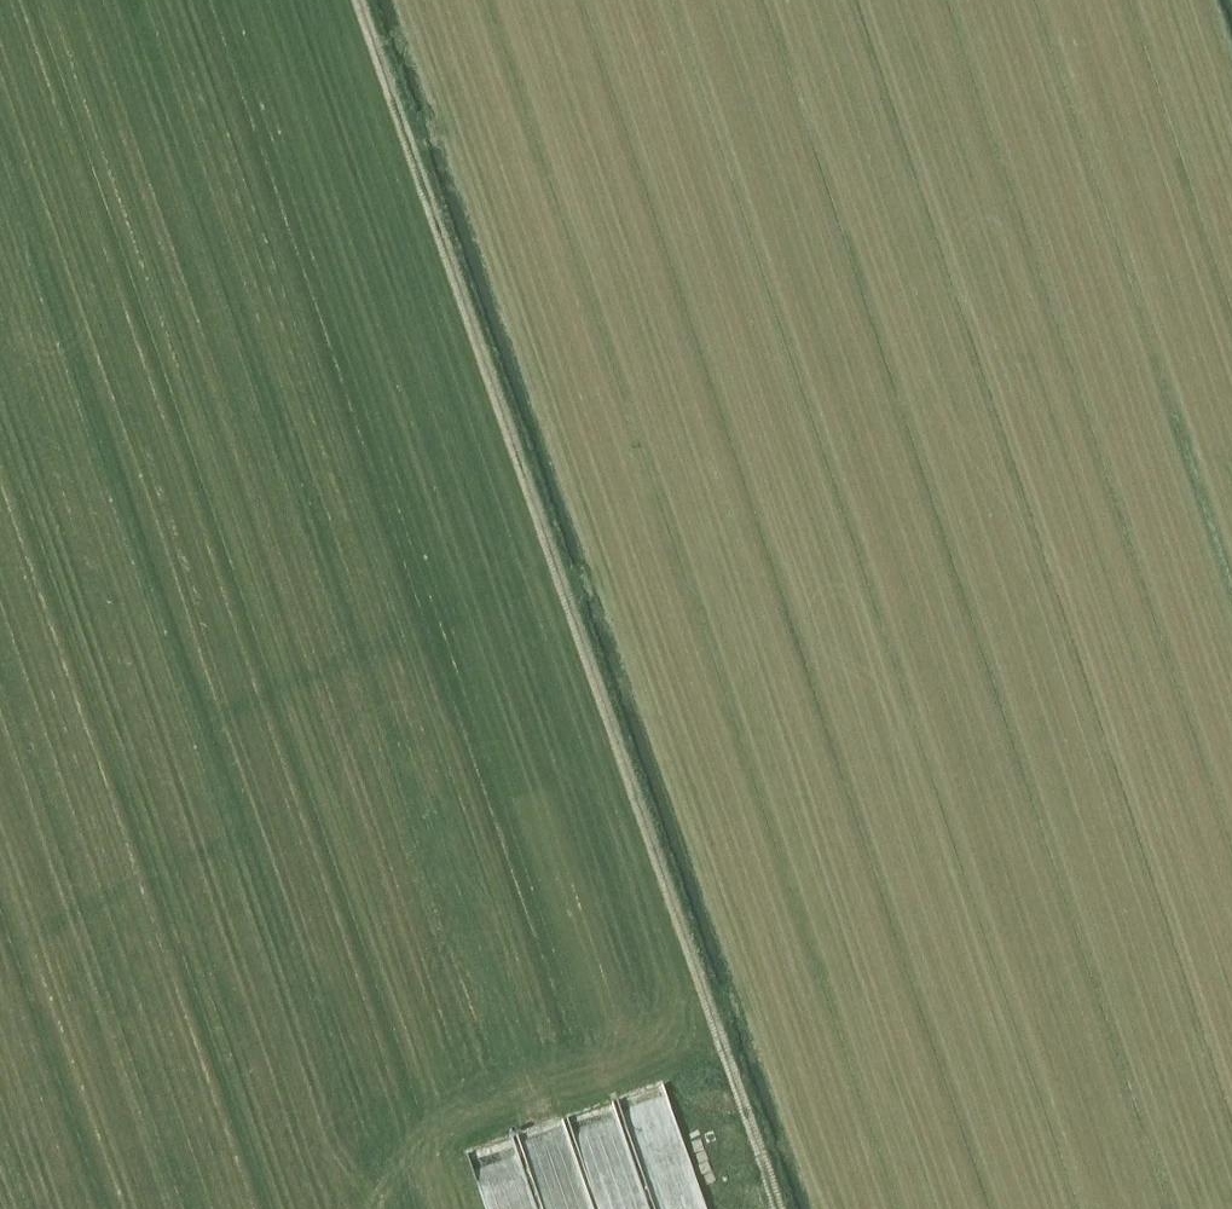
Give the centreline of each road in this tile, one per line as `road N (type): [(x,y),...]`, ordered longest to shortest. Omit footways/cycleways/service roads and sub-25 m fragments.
road 1 (track): [(778,1208),(359,0)]

